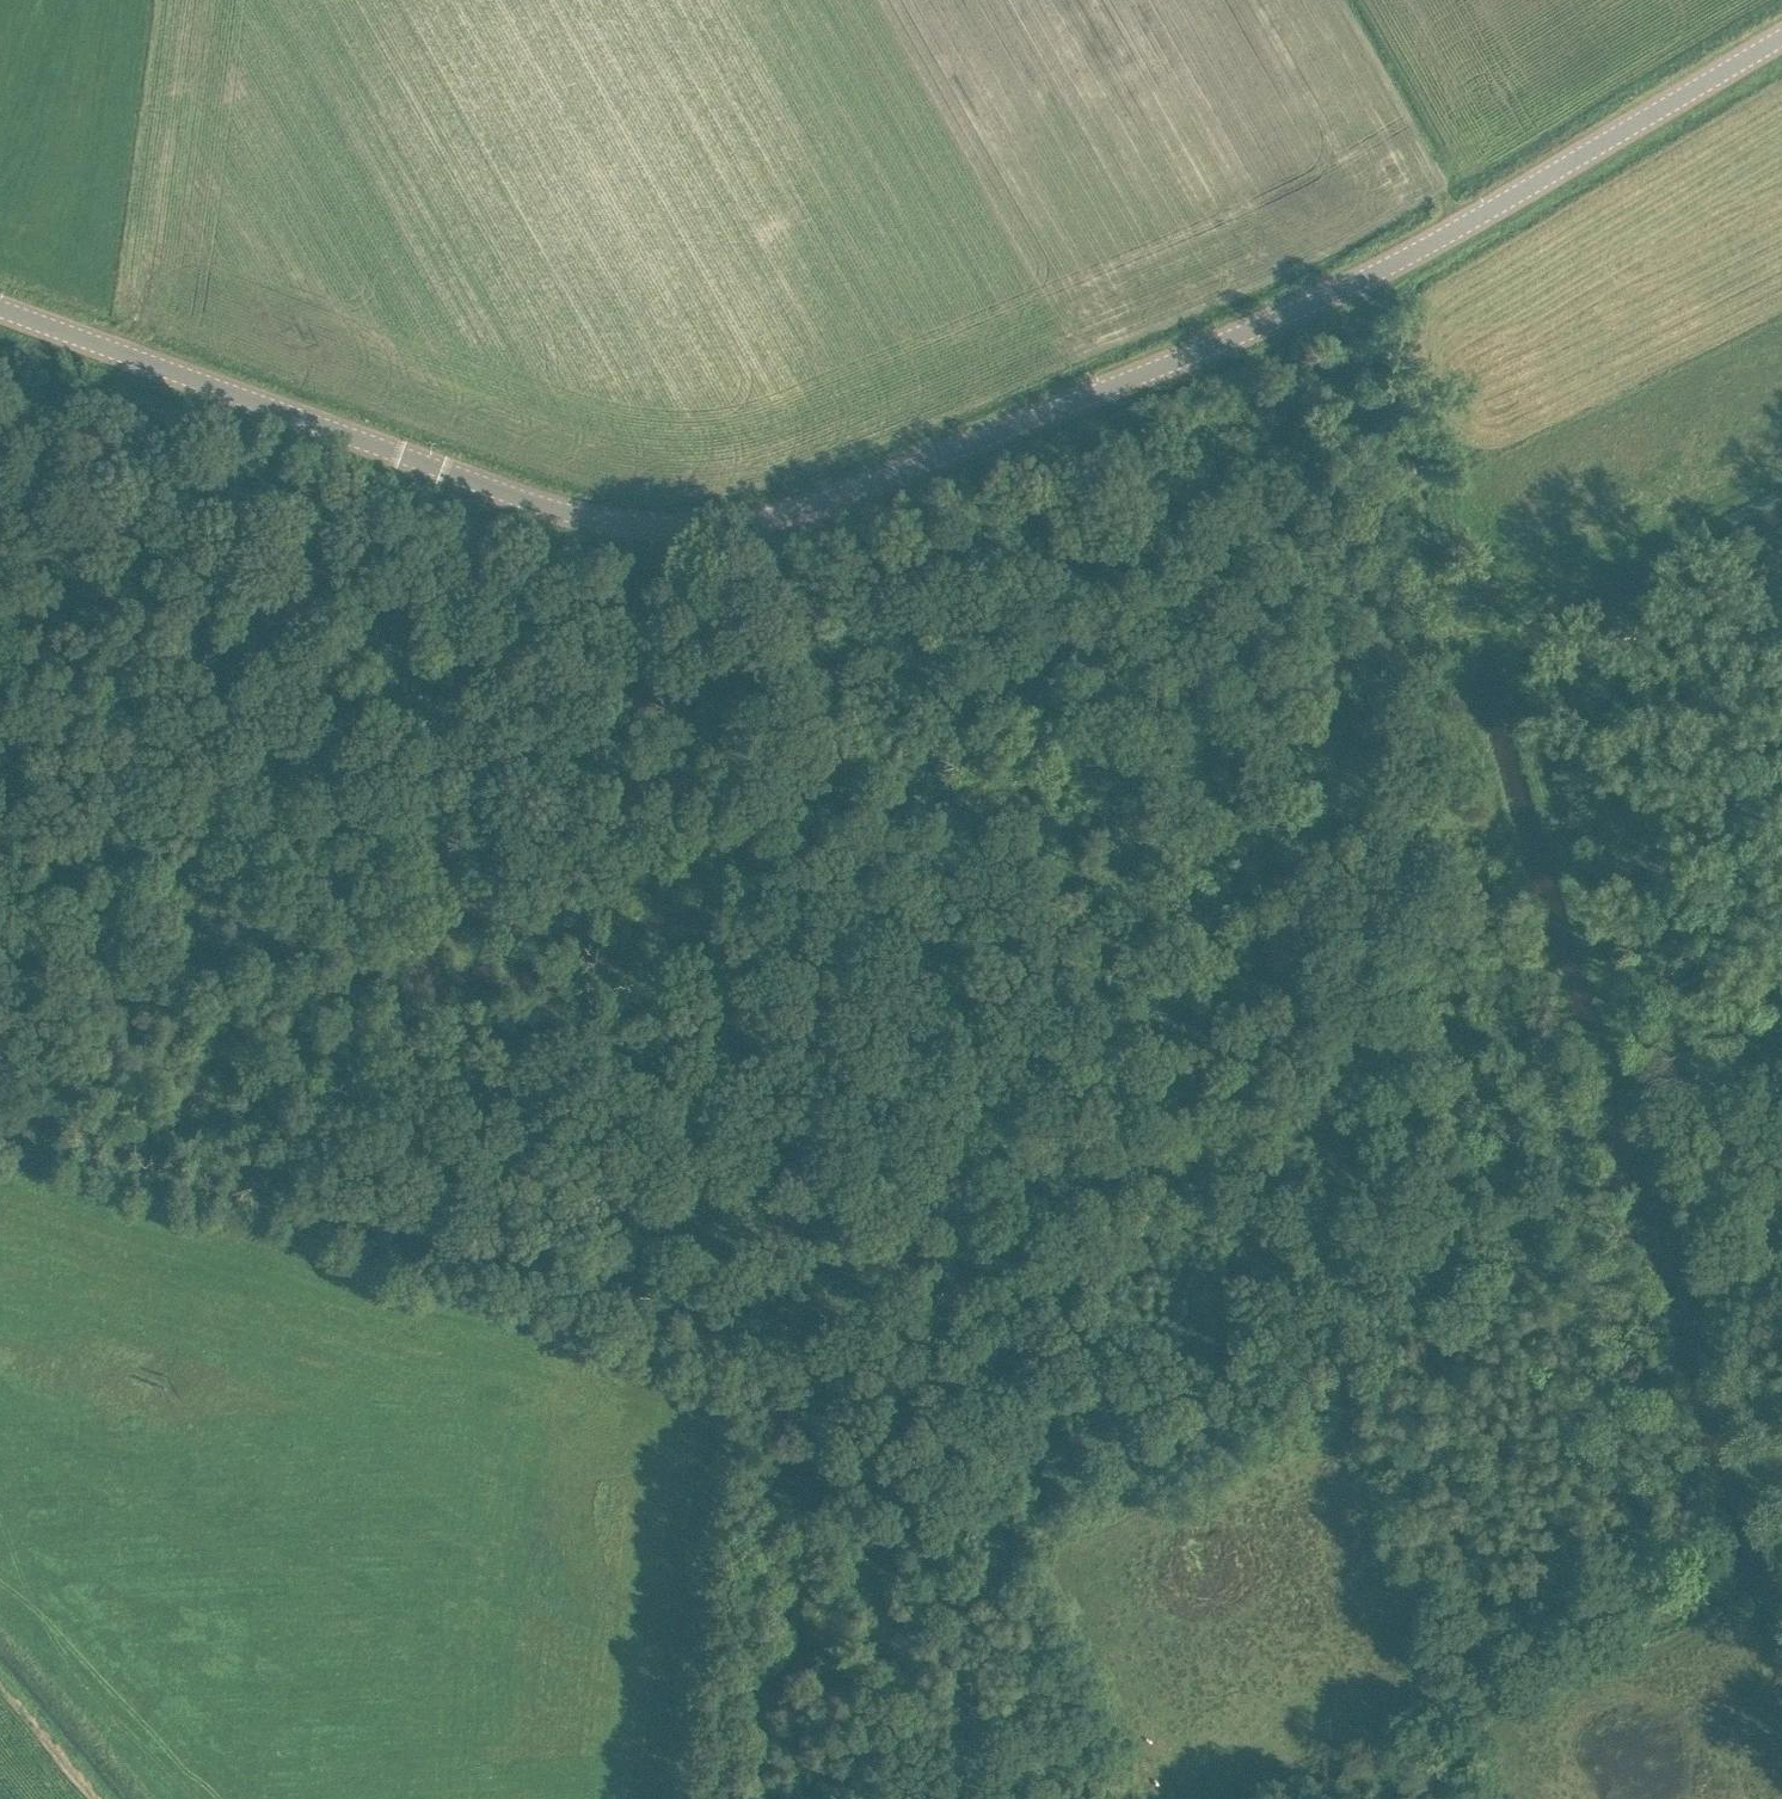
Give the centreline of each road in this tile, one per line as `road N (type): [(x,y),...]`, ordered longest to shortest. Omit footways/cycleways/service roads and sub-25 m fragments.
road 1 (tertiary): [(1781,38),(1317,300),(781,514),(650,525),(572,514),(0,308)]

